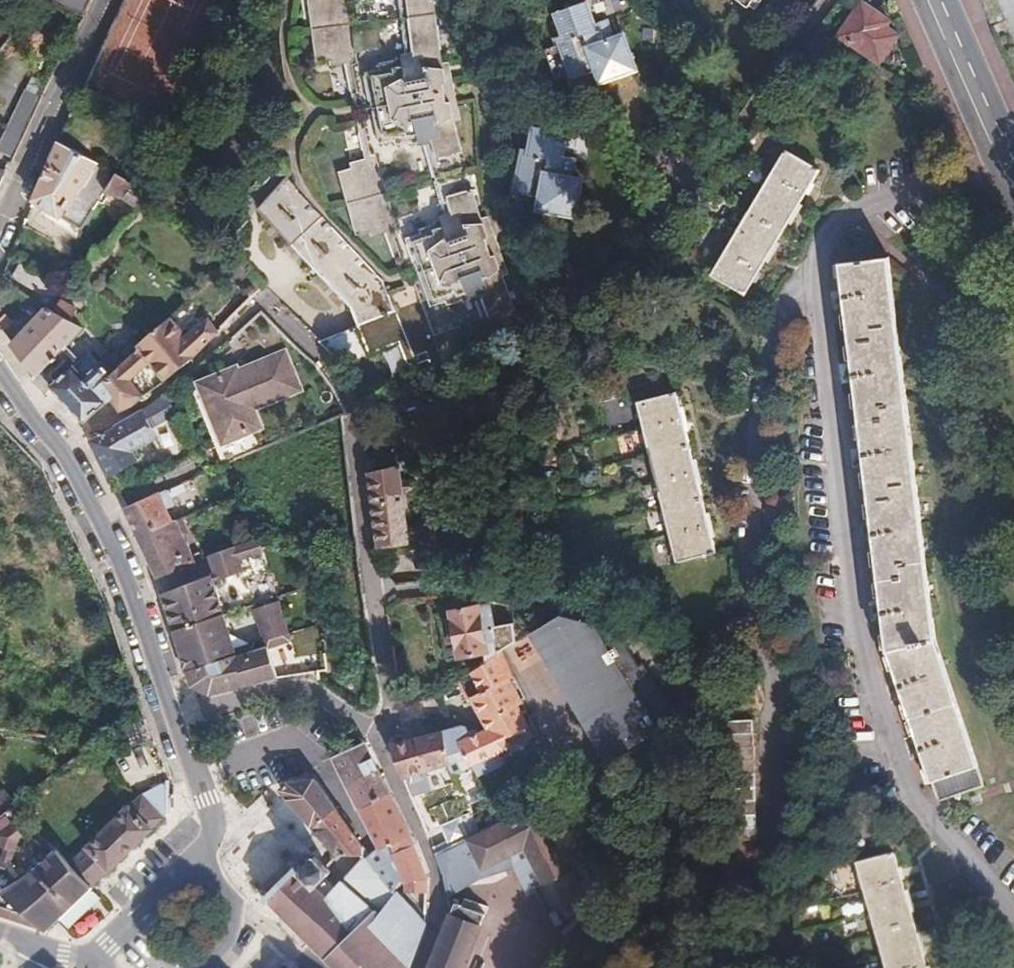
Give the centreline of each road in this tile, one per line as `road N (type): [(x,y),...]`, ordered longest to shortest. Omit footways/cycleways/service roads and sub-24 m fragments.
road 1 (unclassified): [(375,596),(473,588),(514,436),(544,373),(576,348),(827,0)]
road 2 (residential): [(809,274),(785,301),(752,374),(744,457),(745,600),(773,705),(775,805),(761,856),(701,967)]
road 3 (residential): [(1013,918),(924,820),(891,763),(857,631),(809,274)]
road 4 (residential): [(0,371),(62,449),(105,531),(175,721)]
road 5 (unclassified): [(375,596),(337,383),(263,304)]
road 6 (residential): [(107,0),(0,230)]
road 7 (residential): [(419,967),(439,900),(428,857),(370,732)]
road 8 (residential): [(809,274),(827,221),(851,207),(994,169)]
road 9 (residential): [(370,732),(307,689),(287,688),(175,721)]
road 10 (tertiary): [(917,0),(994,169)]
road 11 (tertiary): [(1011,152),(942,0)]
road 12 (residential): [(175,721),(214,825),(194,859)]
road 13 (residential): [(194,859),(91,961)]
road 14 (unclassified): [(382,729),(391,710),(375,596)]

